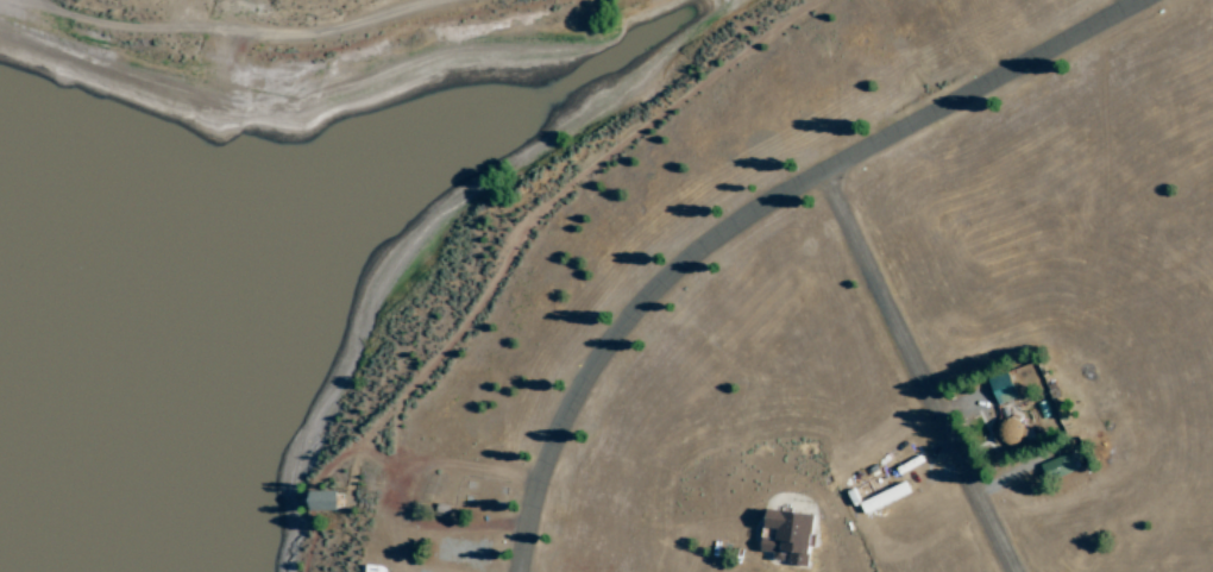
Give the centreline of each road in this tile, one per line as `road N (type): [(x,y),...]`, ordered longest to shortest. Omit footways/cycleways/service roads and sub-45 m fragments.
road 1 (residential): [(516,571),(571,416),(622,334),(671,279),(792,196),(1146,0)]
road 2 (residential): [(1014,571),(831,176)]

